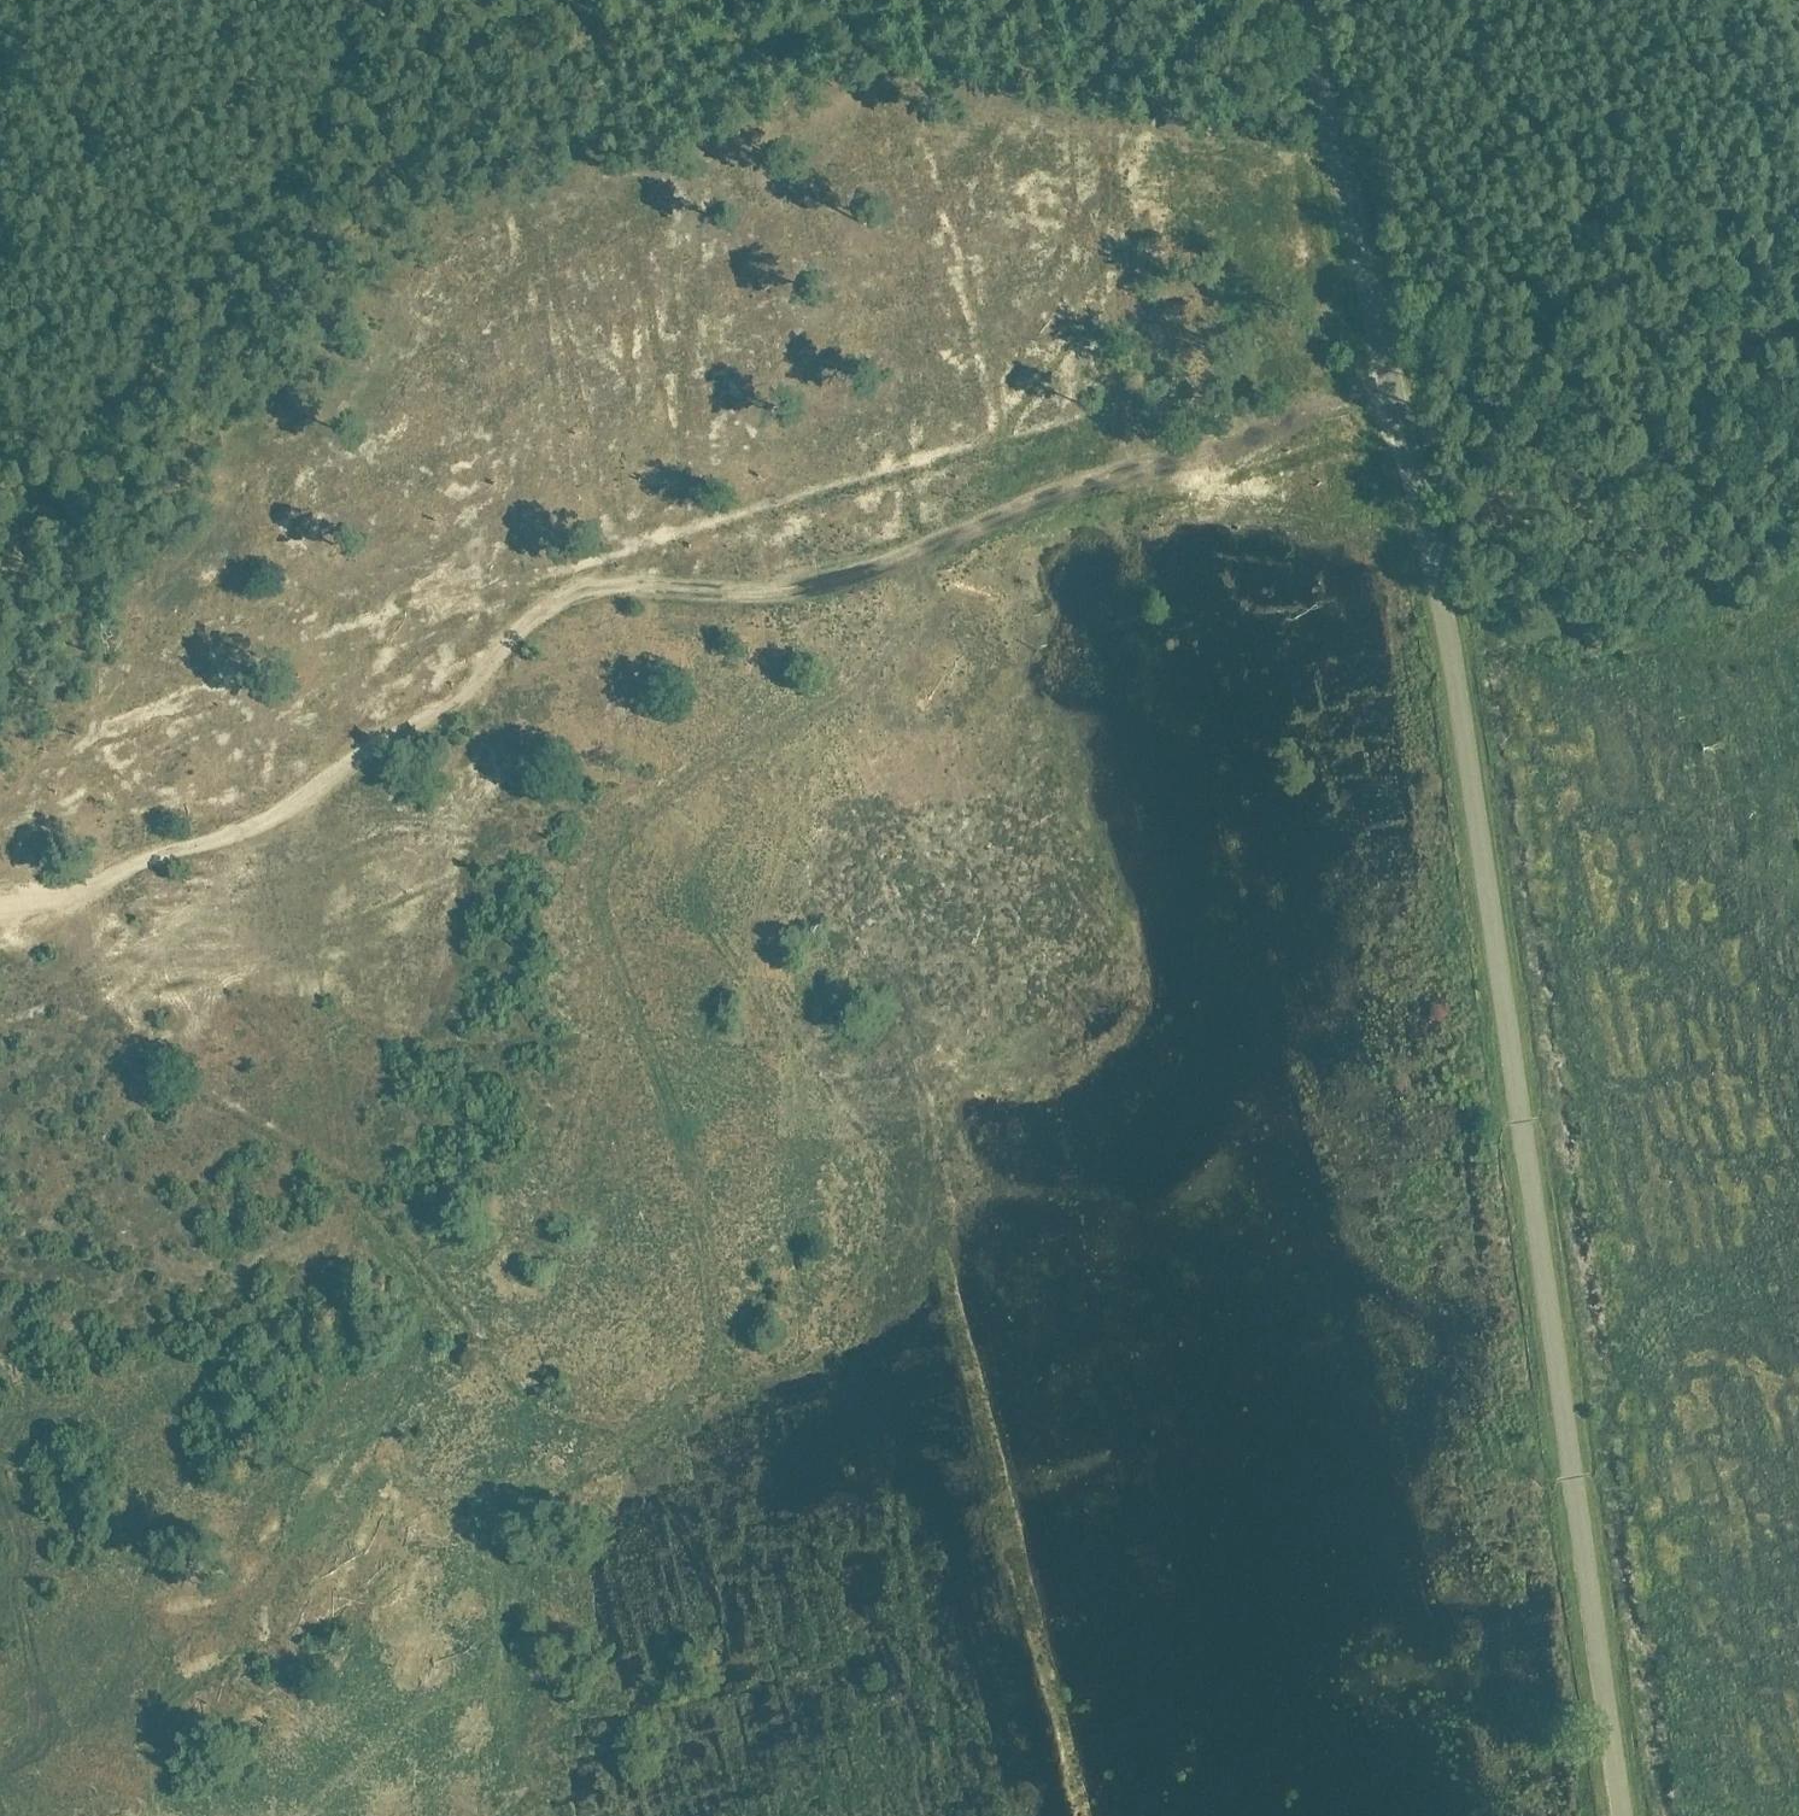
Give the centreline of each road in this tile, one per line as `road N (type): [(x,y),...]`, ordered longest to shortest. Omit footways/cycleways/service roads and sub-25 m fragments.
road 1 (unclassified): [(1624,1815),(1432,542),(1296,0)]
road 2 (track): [(1395,402),(1163,464),(823,585),(588,591),(523,625),(467,702),(403,726),(253,835),(0,902)]
road 3 (track): [(1798,175),(1662,268),(1389,377)]

